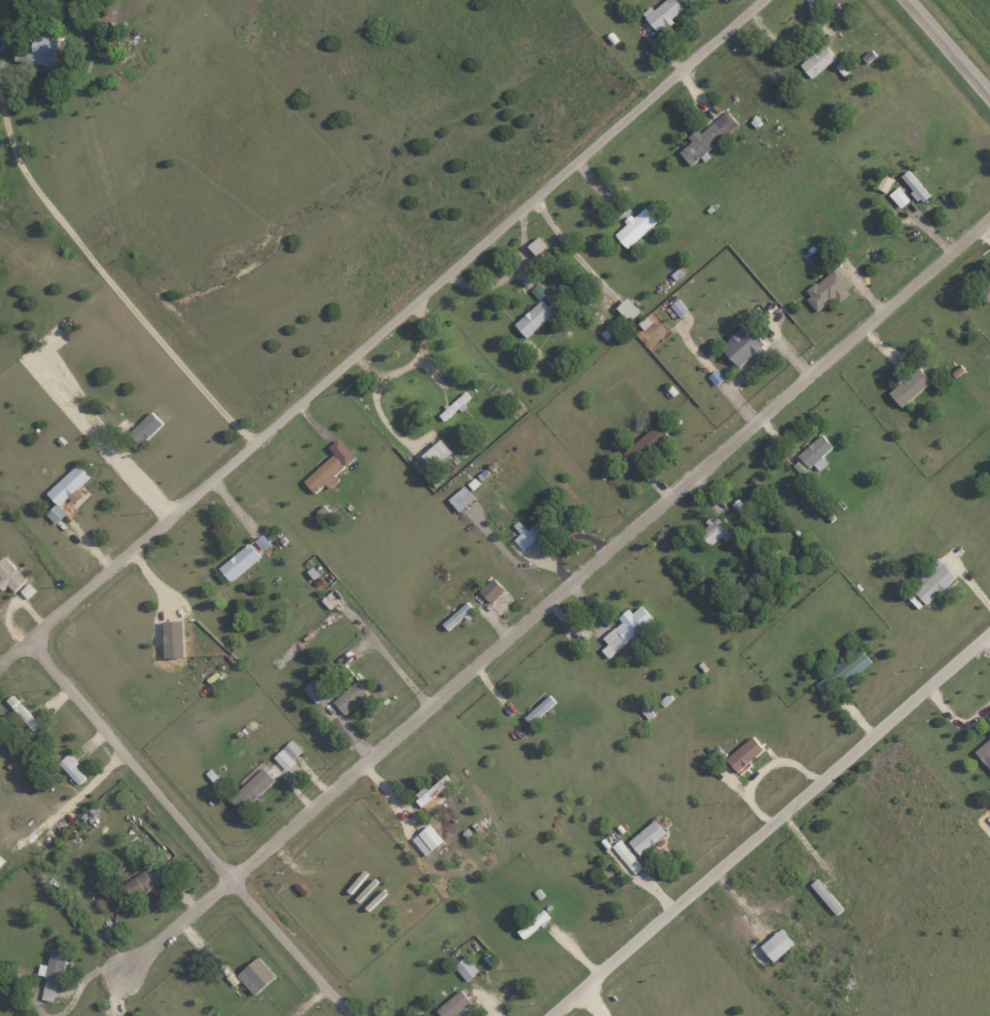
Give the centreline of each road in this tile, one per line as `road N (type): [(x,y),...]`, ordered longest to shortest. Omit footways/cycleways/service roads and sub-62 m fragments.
road 1 (residential): [(0,667),(763,0)]
road 2 (residential): [(989,217),(232,880)]
road 3 (residential): [(548,1015),(989,634)]
road 4 (residential): [(31,641),(351,1015)]
road 5 (residential): [(232,880),(124,974)]
road 6 (tertiary): [(989,96),(907,0)]

